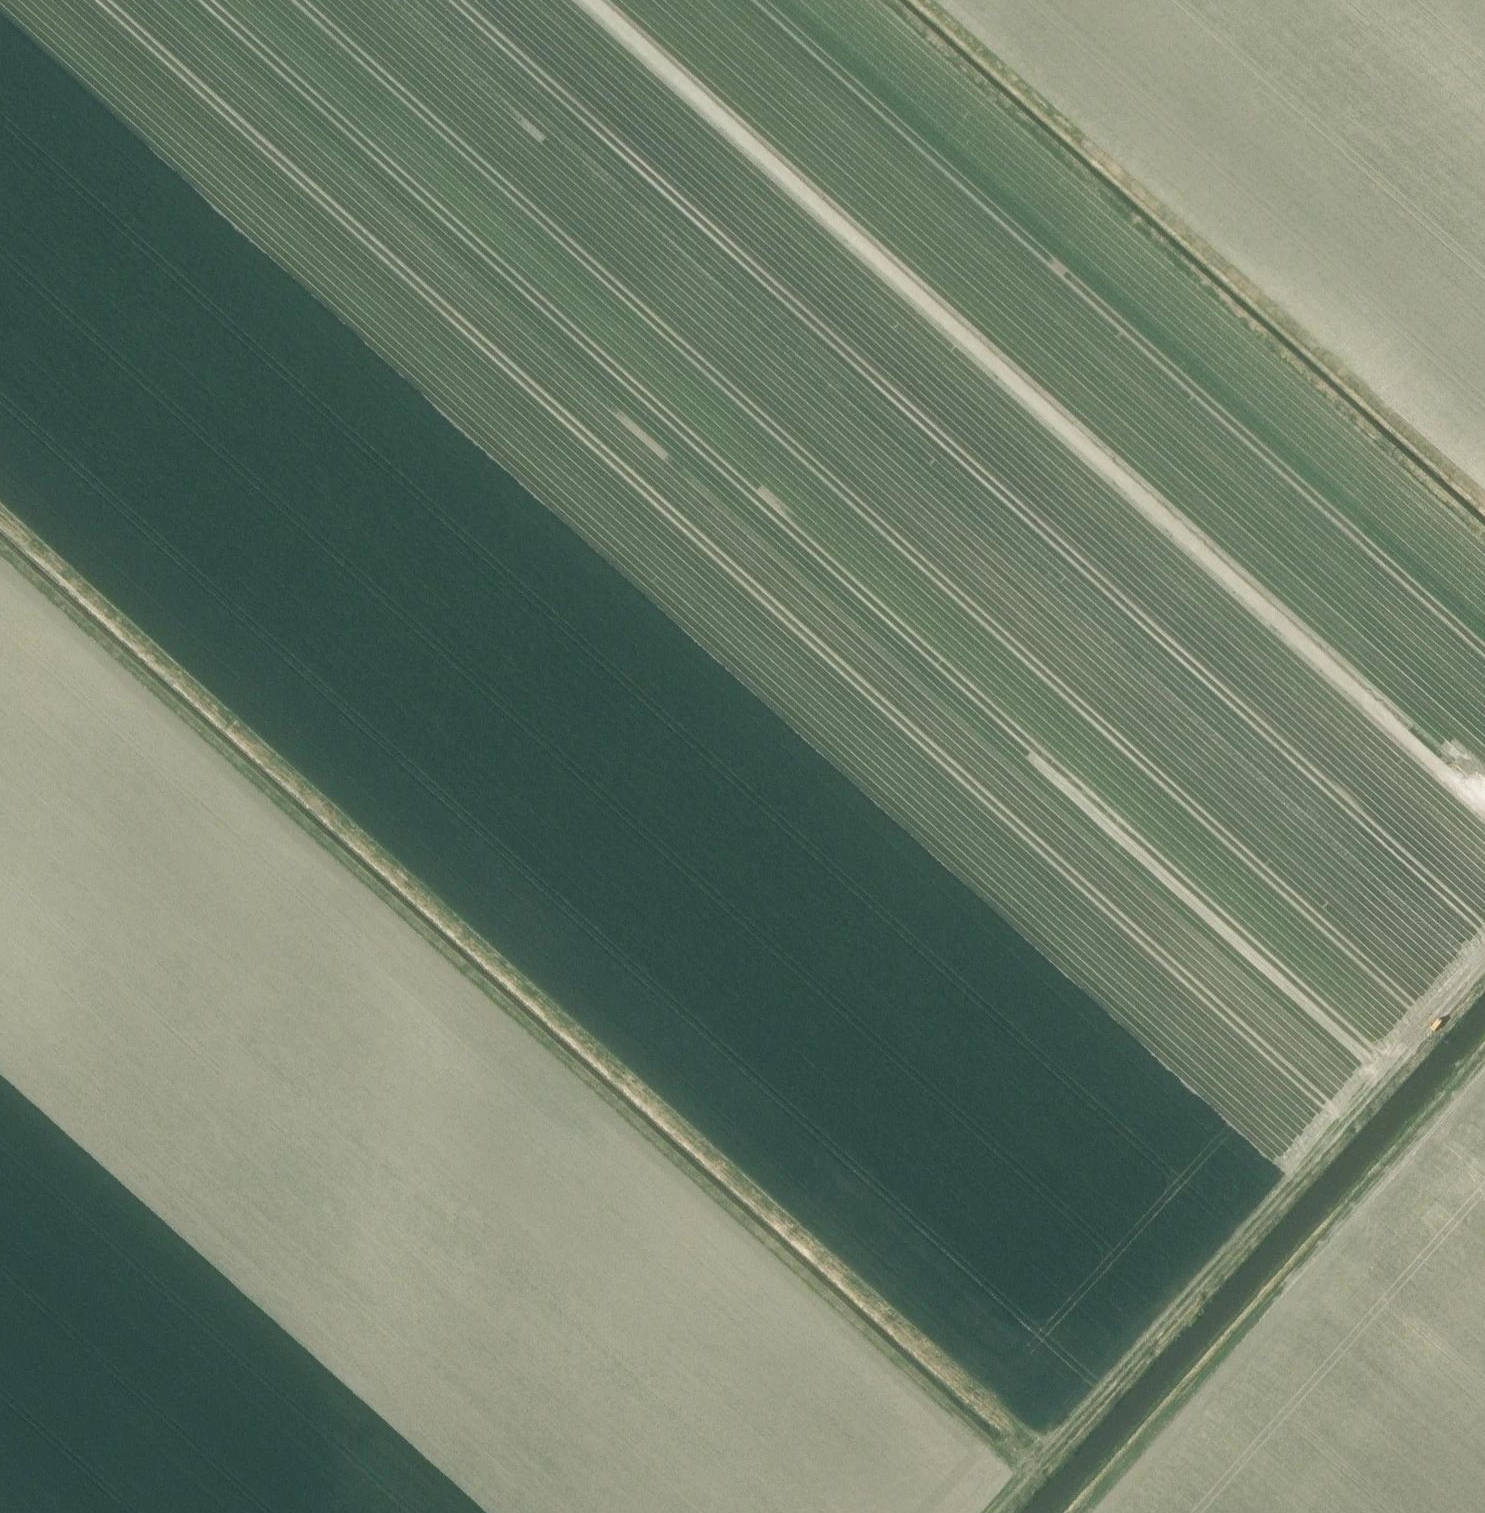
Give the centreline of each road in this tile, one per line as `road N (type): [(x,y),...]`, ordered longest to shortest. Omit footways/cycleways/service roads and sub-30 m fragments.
road 1 (track): [(590,0),(1484,807)]
road 2 (track): [(1484,1060),(1250,1319)]
road 3 (track): [(1082,1512),(1250,1319)]

